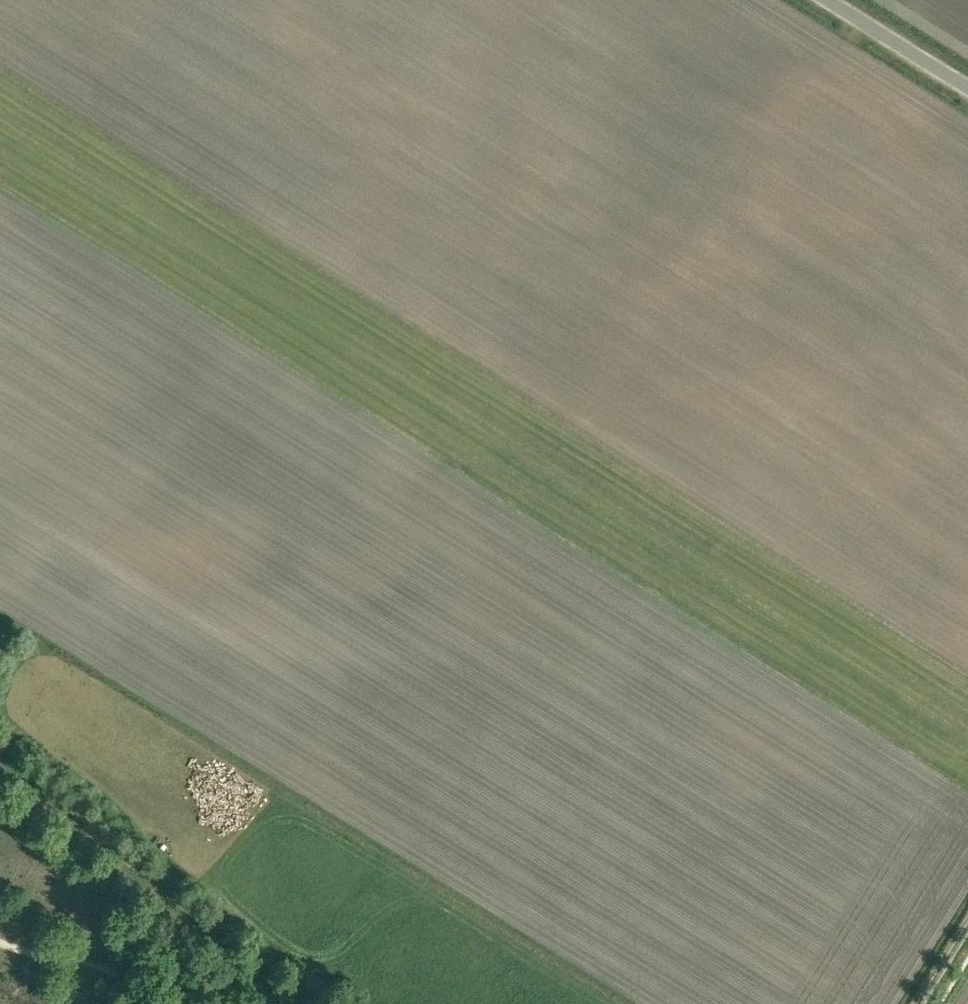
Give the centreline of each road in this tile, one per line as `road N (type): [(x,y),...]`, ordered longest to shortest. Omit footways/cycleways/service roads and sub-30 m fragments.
road 1 (track): [(0,756),(303,1003)]
road 2 (unclassified): [(967,89),(825,0)]

